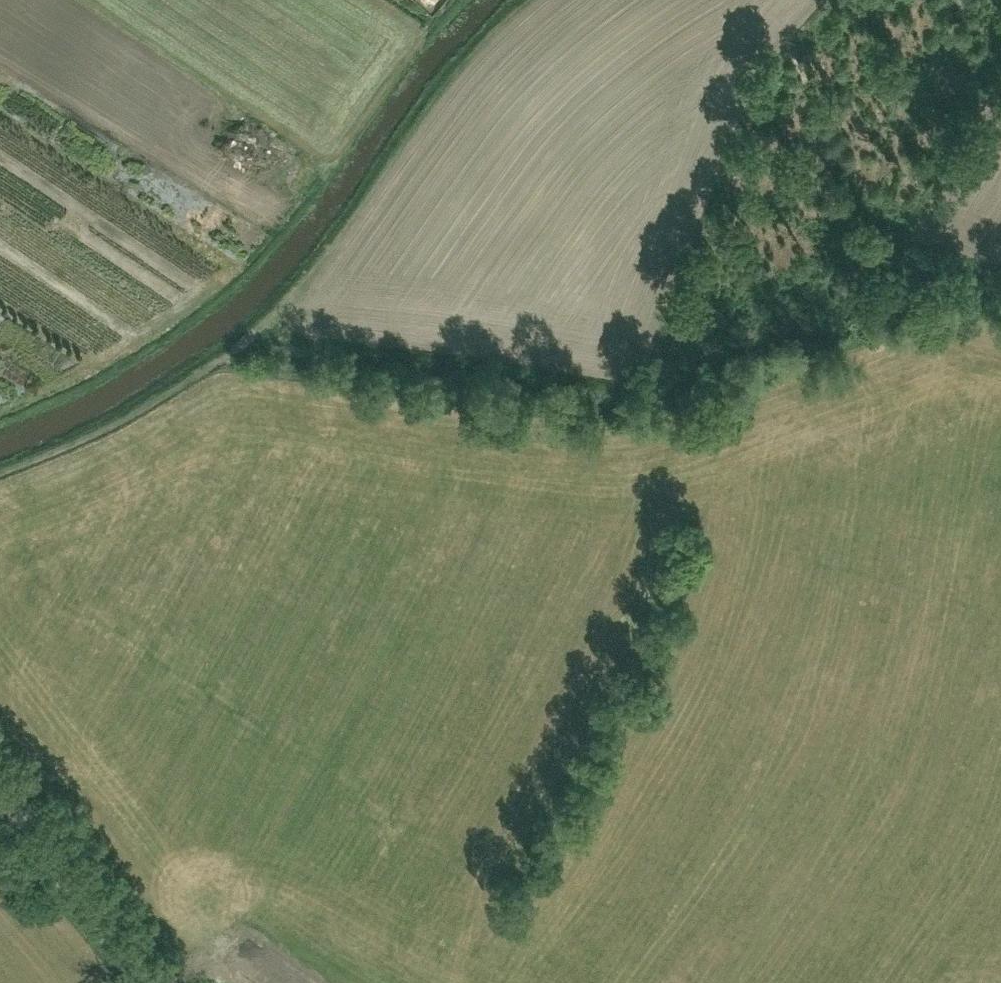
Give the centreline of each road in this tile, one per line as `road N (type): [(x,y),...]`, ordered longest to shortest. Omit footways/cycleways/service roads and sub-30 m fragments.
road 1 (unclassified): [(143,982),(0,798)]

